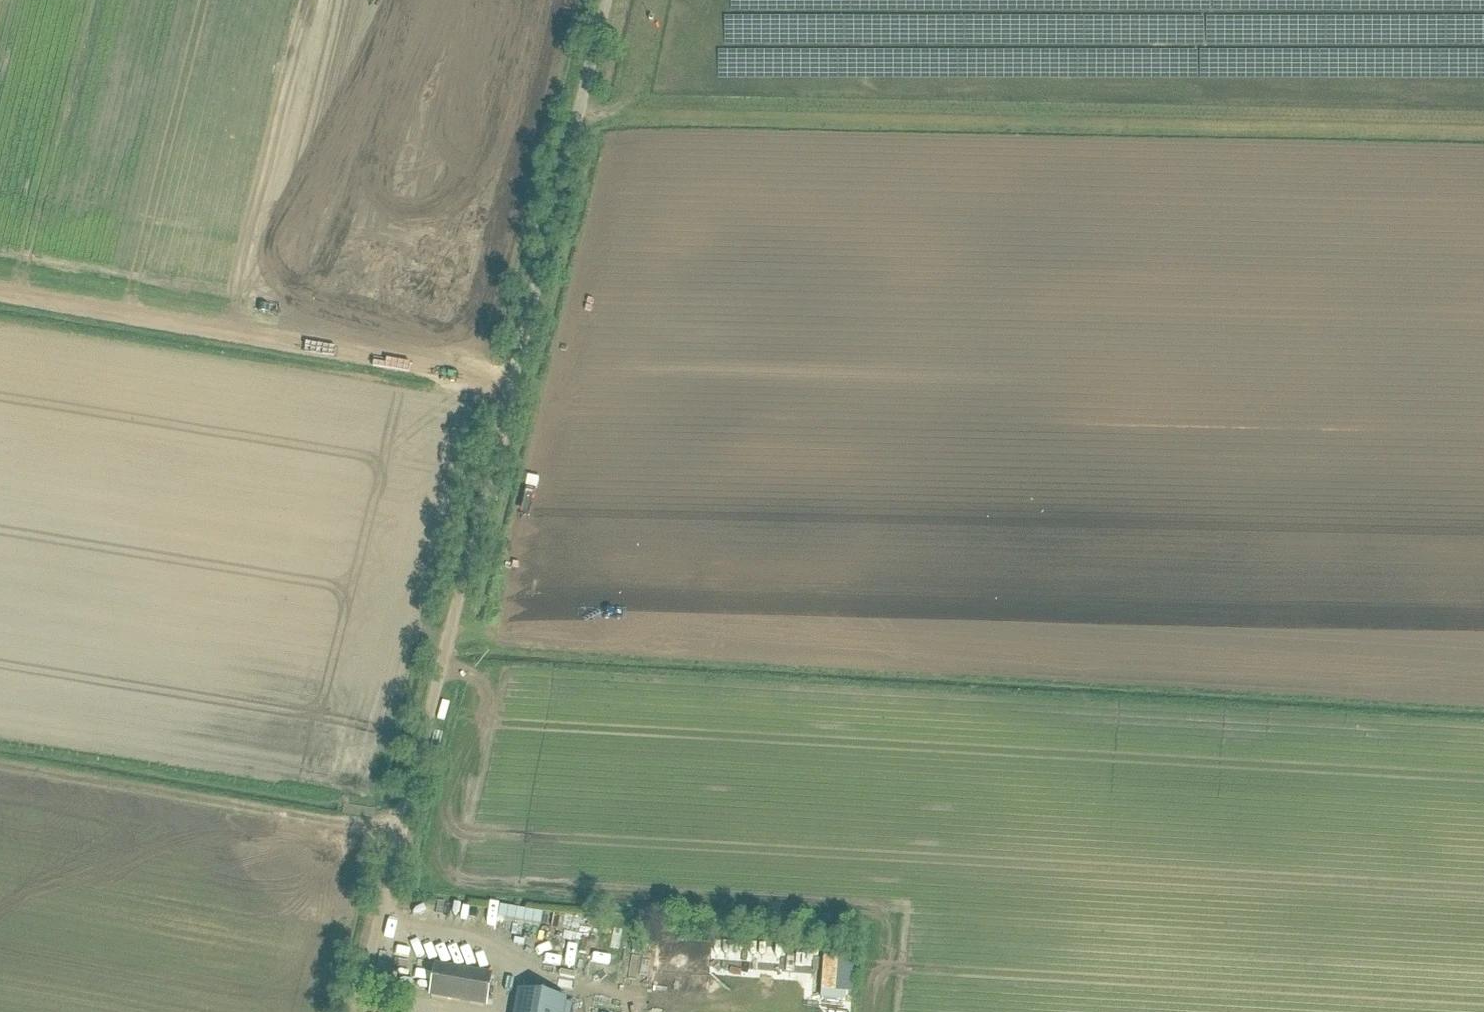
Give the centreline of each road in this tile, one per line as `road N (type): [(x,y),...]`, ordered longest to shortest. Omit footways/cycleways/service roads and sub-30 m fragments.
road 1 (unclassified): [(358,1011),(519,361)]
road 2 (track): [(515,378),(0,295)]
road 3 (track): [(401,837),(0,770)]
road 4 (track): [(519,361),(609,0)]

